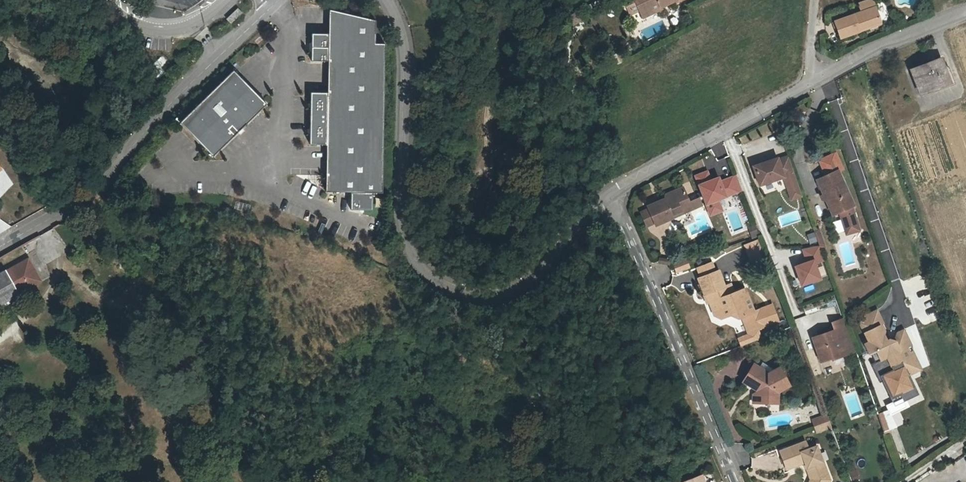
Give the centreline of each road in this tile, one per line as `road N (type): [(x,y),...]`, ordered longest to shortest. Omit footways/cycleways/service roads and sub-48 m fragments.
road 1 (residential): [(388,0),(403,49),(405,232),(433,281),(478,293),(516,288),(573,221),(608,196)]
road 2 (residential): [(0,244),(110,172),(156,114),(270,5)]
road 3 (residential): [(608,196),(734,481)]
road 4 (residential): [(809,82),(608,196)]
road 5 (unclassified): [(269,185),(290,39),(283,16),(270,5)]
road 6 (residential): [(965,10),(809,82)]
road 7 (unclassified): [(111,0),(138,22),(161,27),(196,20),(222,0)]

